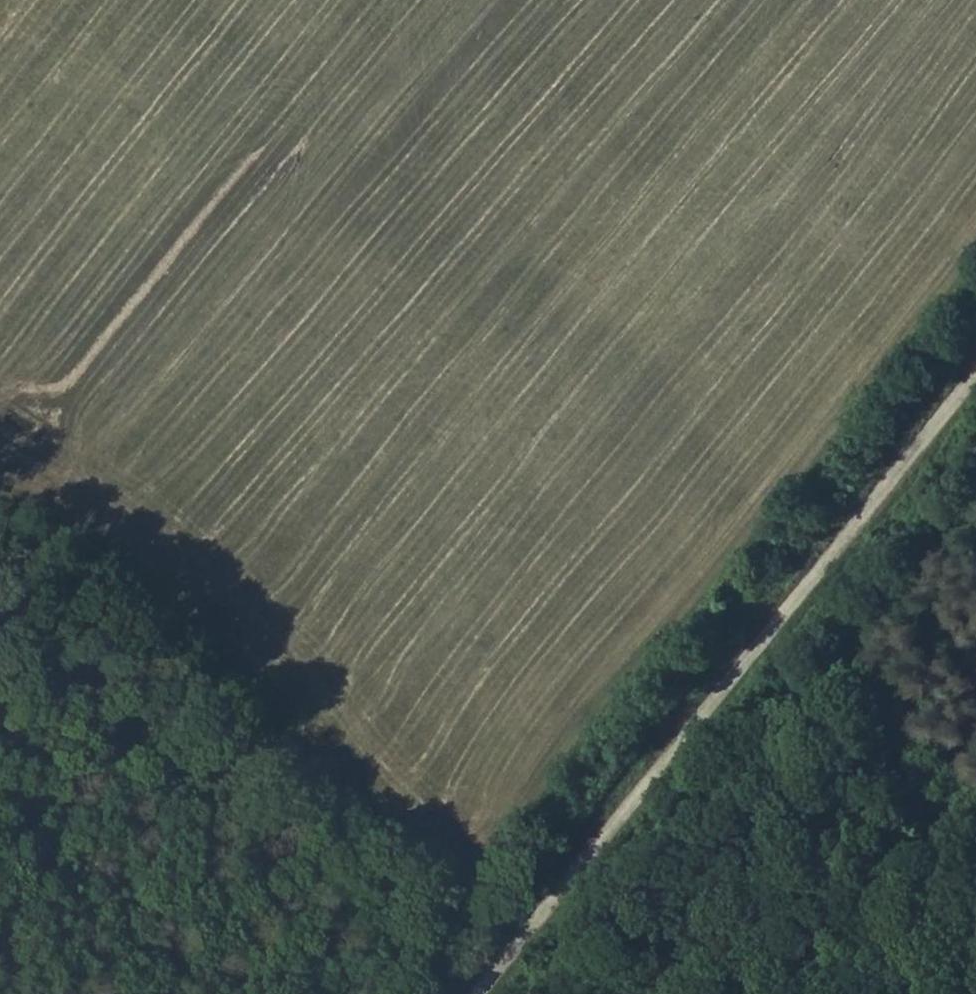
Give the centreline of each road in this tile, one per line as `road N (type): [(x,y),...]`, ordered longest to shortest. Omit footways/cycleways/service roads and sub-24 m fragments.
road 1 (track): [(975,383),(478,993)]

